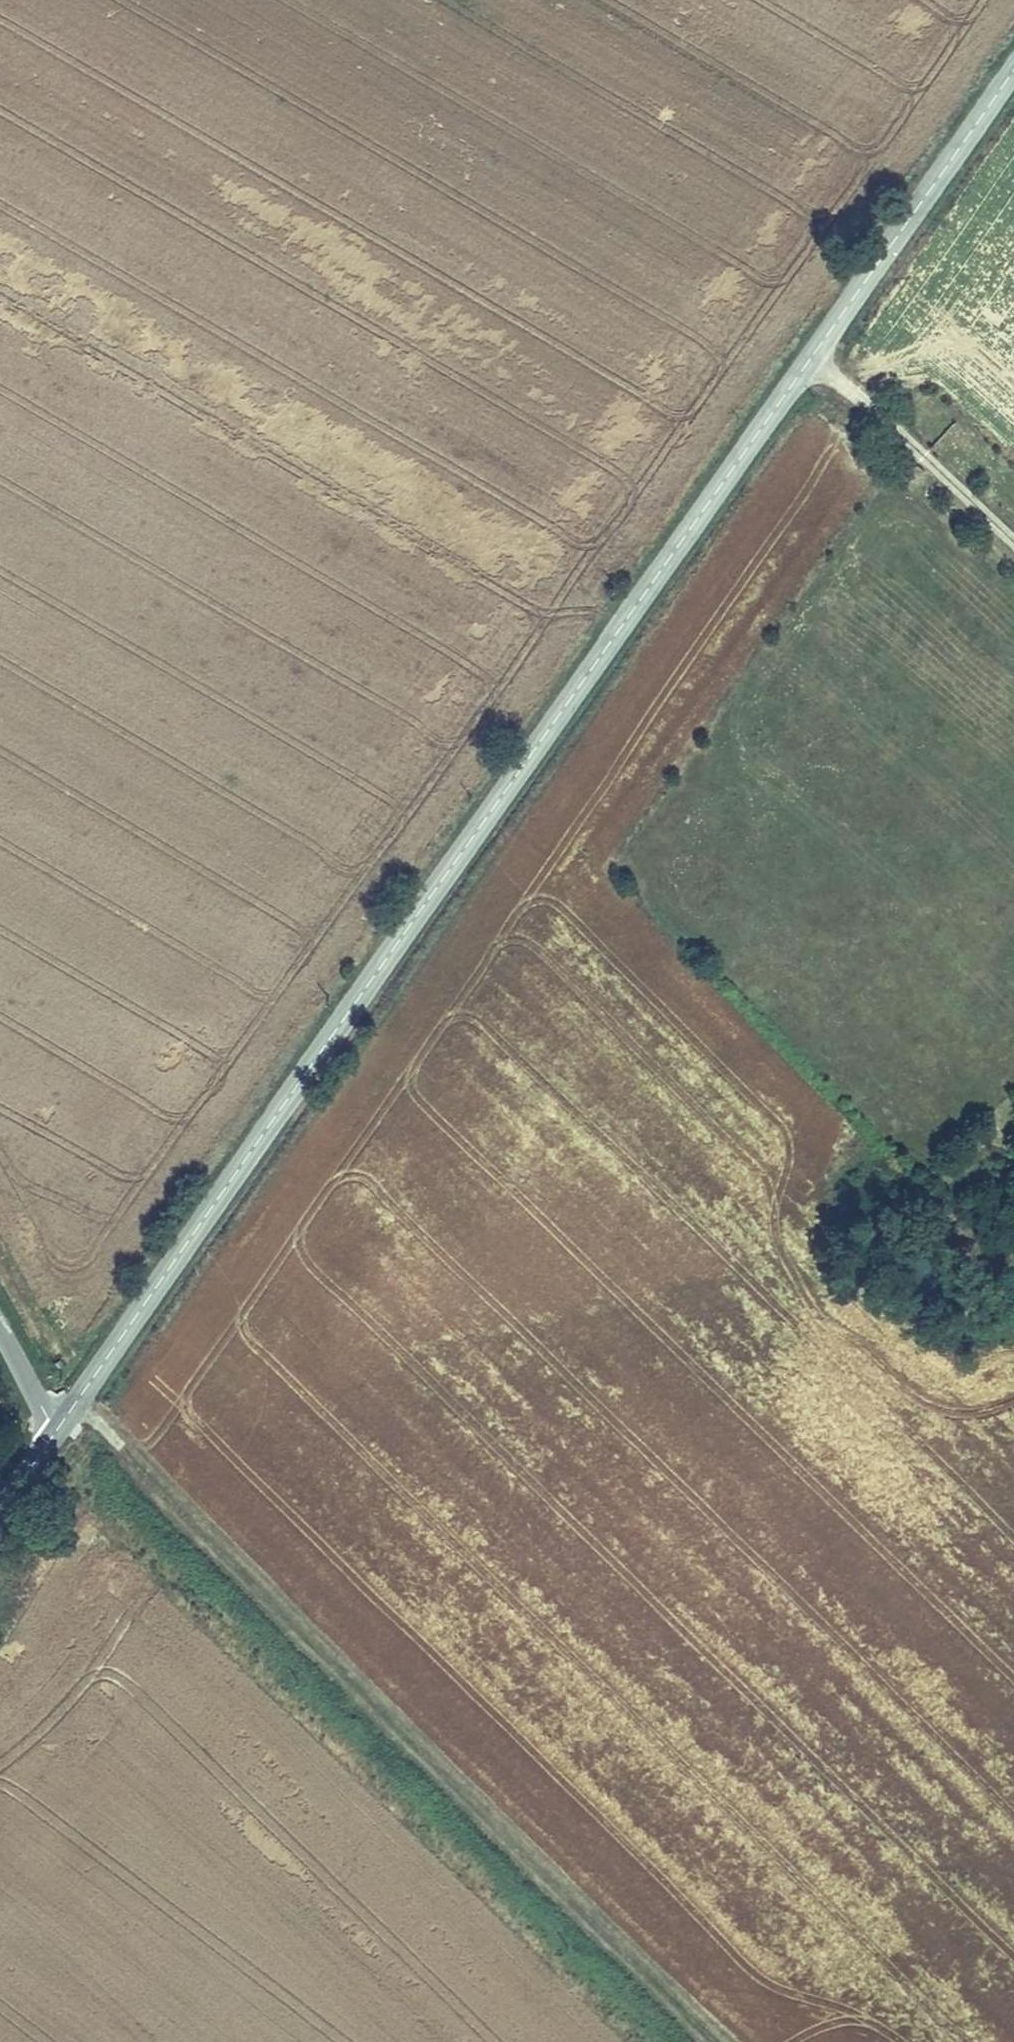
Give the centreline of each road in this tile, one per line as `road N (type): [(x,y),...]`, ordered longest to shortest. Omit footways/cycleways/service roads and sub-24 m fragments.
road 1 (tertiary): [(55,1430),(1013,62)]
road 2 (track): [(720,2041),(68,1412)]

